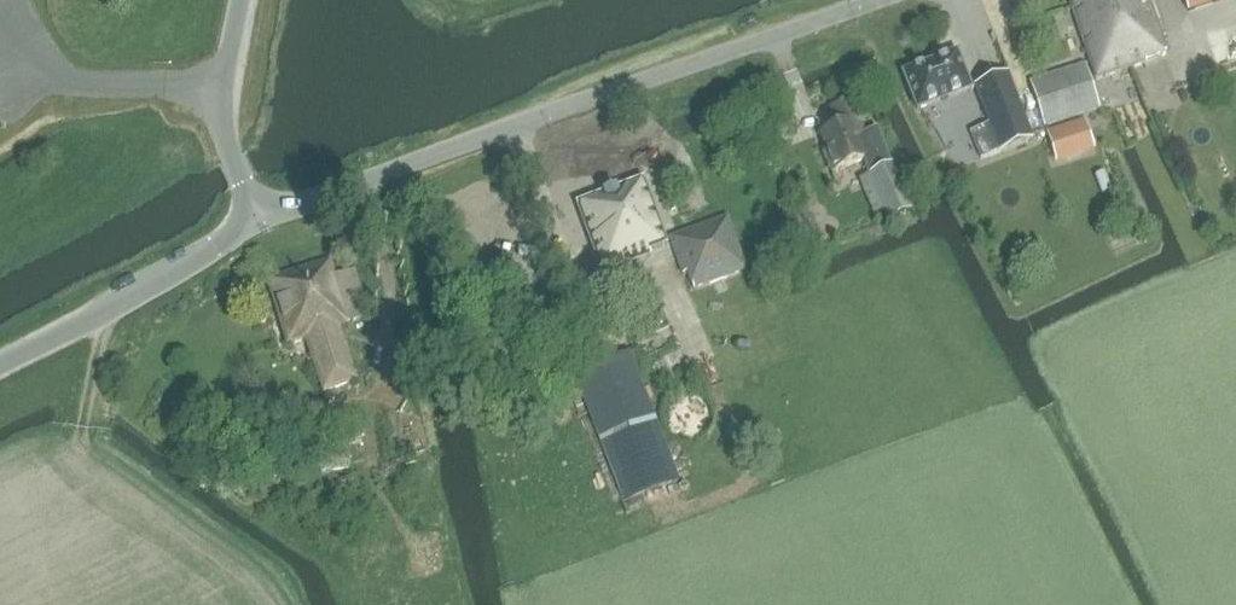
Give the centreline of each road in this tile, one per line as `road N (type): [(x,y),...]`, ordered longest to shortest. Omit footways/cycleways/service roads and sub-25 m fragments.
road 1 (unclassified): [(882,0),(493,131),(259,222)]
road 2 (track): [(273,604),(265,587),(76,454),(102,312)]
road 3 (unclassified): [(0,365),(259,222)]
road 4 (unclassified): [(259,222),(218,120),(241,0)]

